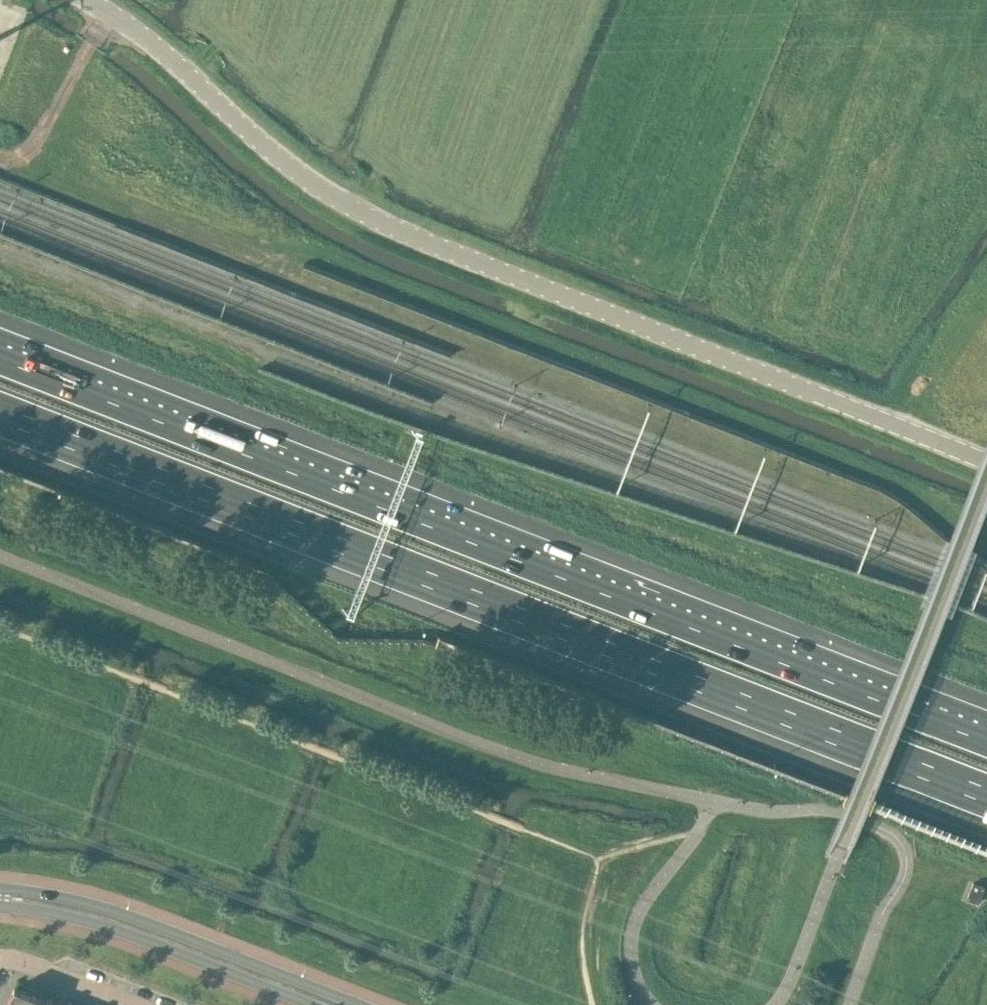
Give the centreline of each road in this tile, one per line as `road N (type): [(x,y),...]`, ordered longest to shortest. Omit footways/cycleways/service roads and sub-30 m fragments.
road 1 (motorway): [(0,413),(986,796)]
road 2 (motorway): [(986,742),(0,359)]
road 3 (tertiary): [(986,458),(358,207),(286,159),(136,28),(89,0)]
road 4 (tertiary): [(364,1004),(136,917),(0,888)]
road 5 (tertiary): [(0,907),(94,922),(313,1004)]
road 6 (residential): [(0,962),(120,1004)]

